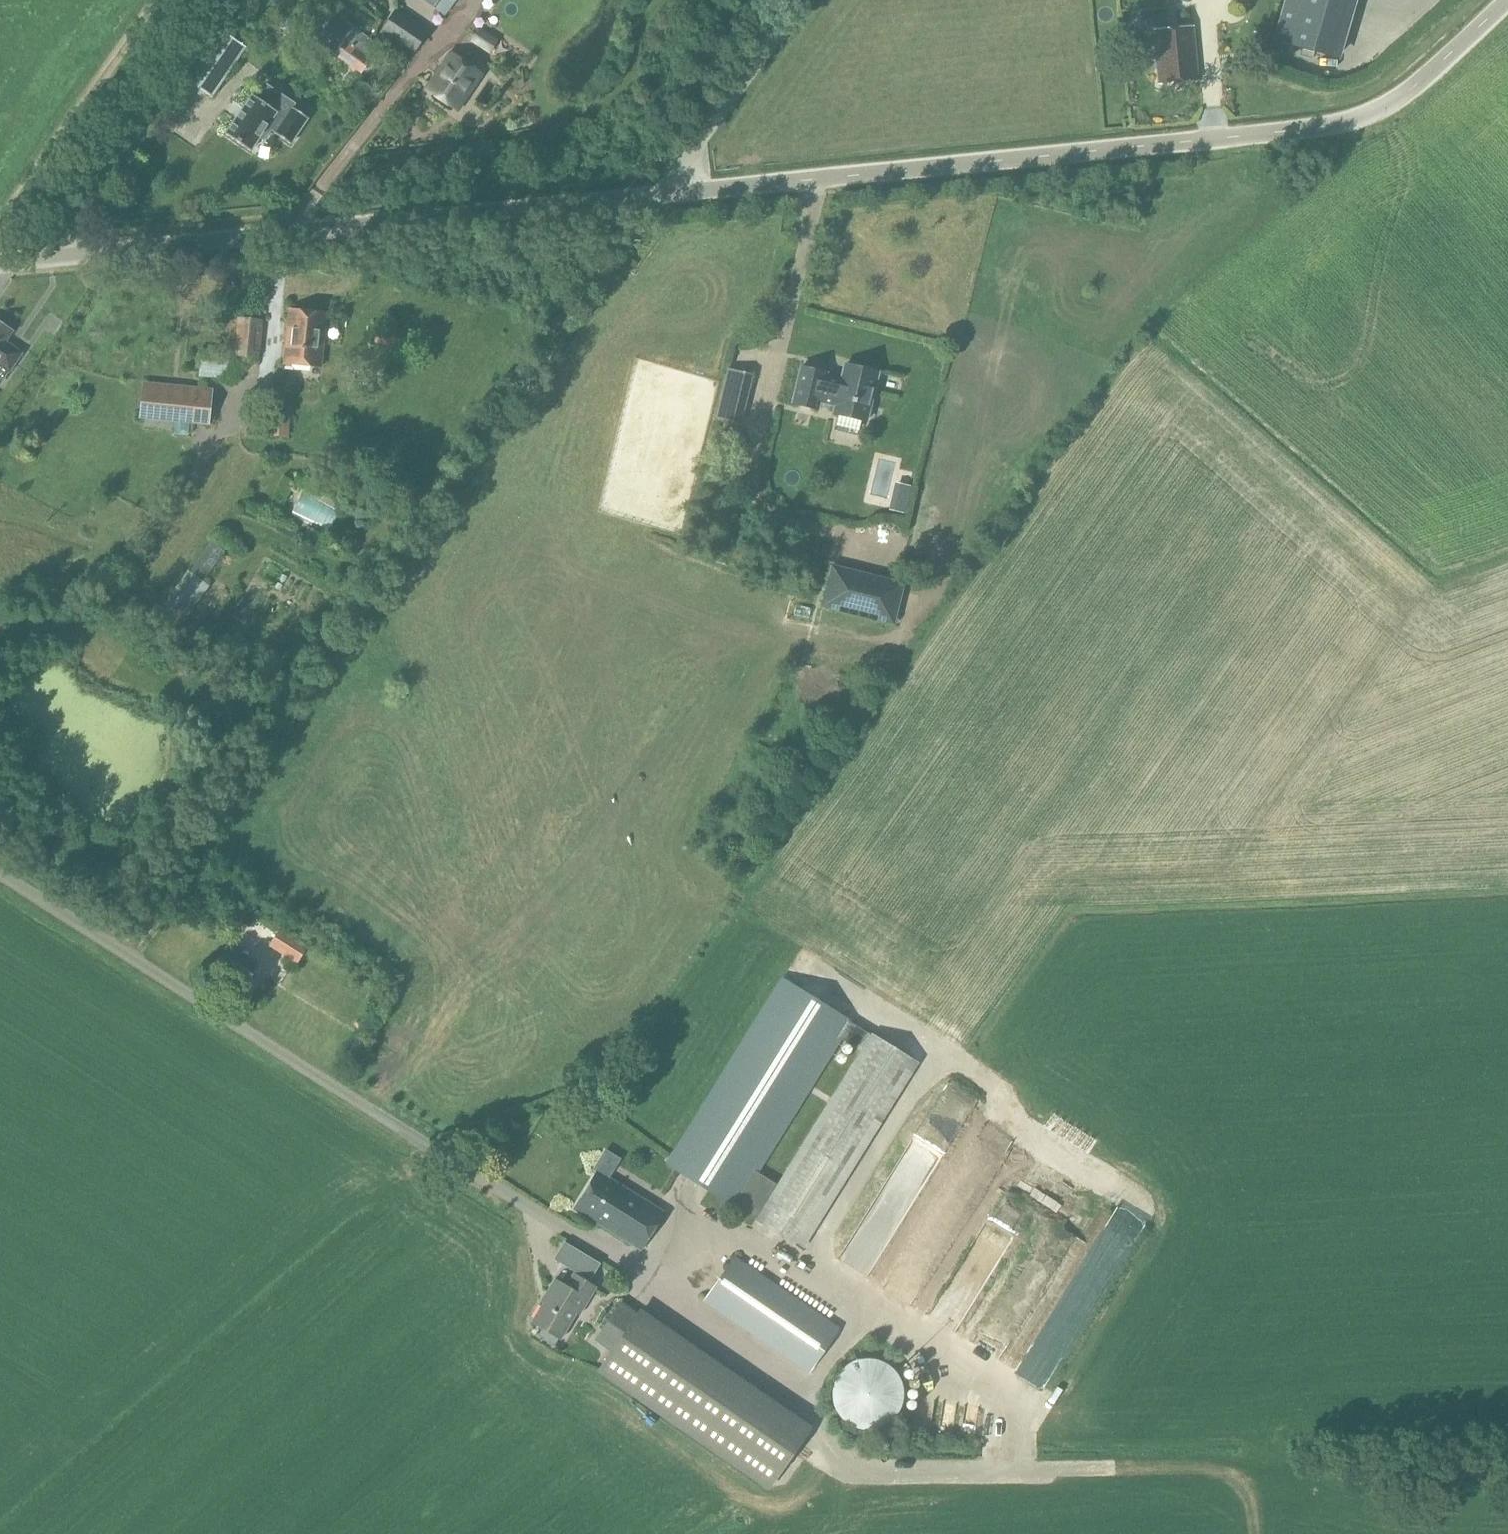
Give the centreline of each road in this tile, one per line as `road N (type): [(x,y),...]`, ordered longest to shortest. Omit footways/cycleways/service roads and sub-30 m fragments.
road 1 (unclassified): [(0,263),(1332,127),(1405,95),(1507,0)]
road 2 (track): [(883,538),(796,521),(764,505),(756,464),(764,428)]

